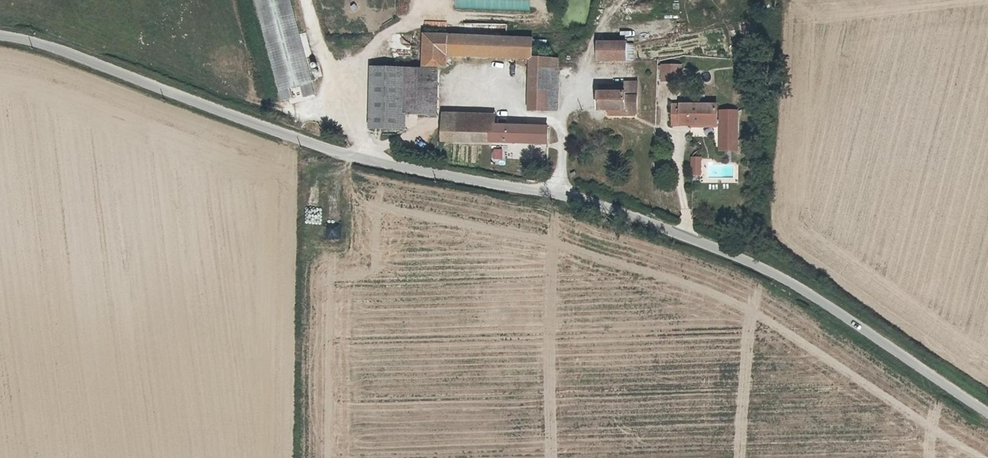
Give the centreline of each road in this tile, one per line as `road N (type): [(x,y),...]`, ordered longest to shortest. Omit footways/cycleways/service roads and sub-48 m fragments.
road 1 (unclassified): [(0,36),(346,154),(563,194),(724,251),(987,420)]

